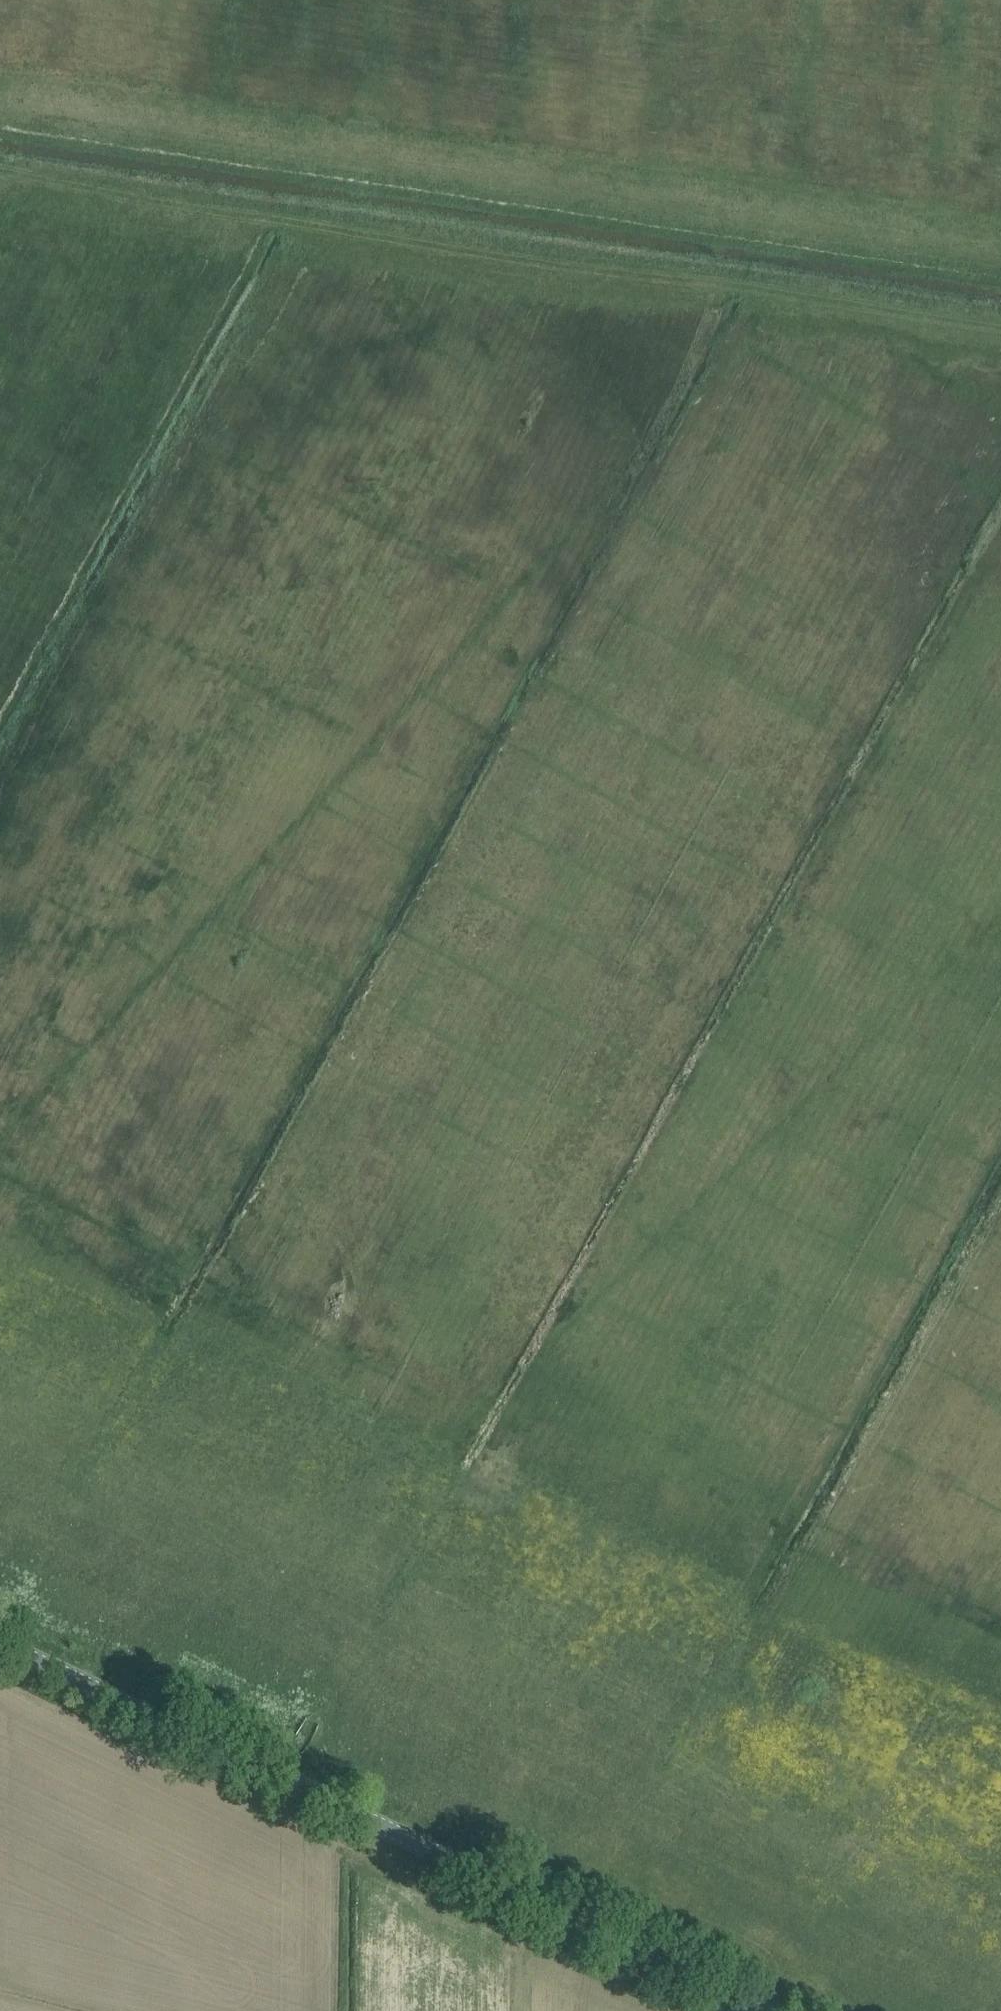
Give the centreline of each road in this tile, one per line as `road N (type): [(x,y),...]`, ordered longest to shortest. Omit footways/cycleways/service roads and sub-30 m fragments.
road 1 (secondary): [(768,2010),(0,1643)]

